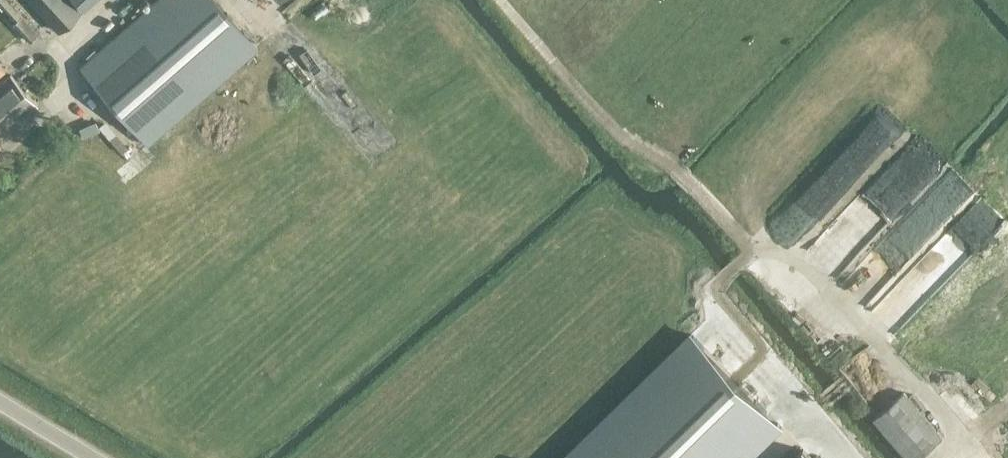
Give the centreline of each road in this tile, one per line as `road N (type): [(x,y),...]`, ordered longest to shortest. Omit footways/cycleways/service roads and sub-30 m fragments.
road 1 (track): [(500,0),(621,141),(675,169),(752,249),(798,256),(956,439),(1007,399)]
road 2 (track): [(850,457),(706,297),(752,249)]

